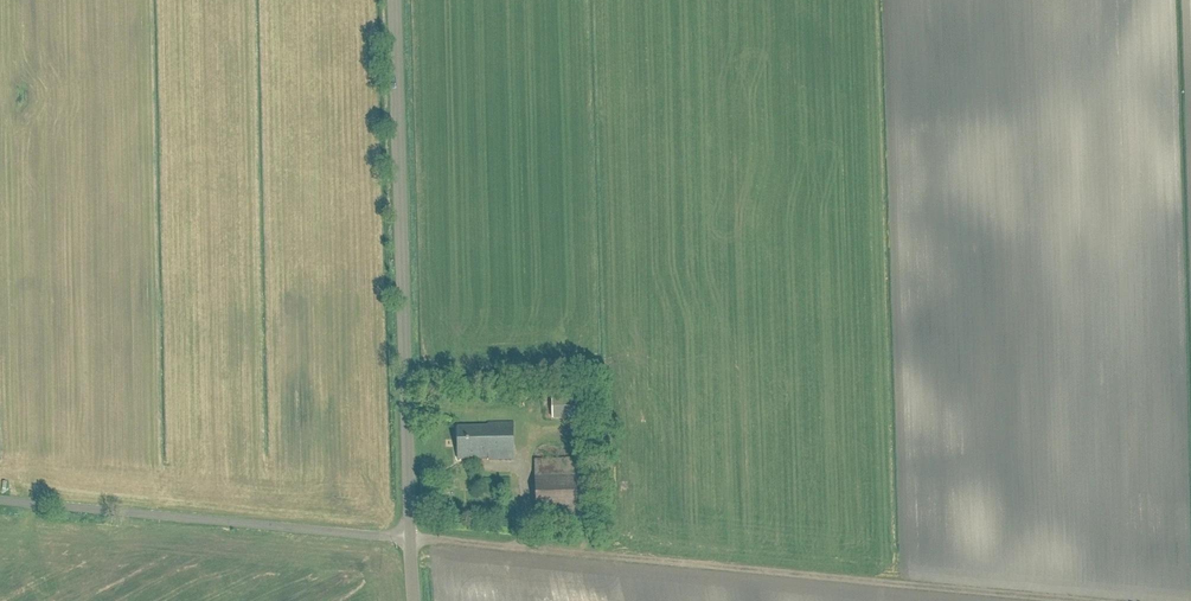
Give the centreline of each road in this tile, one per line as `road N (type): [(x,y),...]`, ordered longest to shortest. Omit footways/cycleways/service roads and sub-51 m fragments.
road 1 (track): [(1060,600),(522,550)]
road 2 (unclassified): [(408,539),(392,0)]
road 3 (unclassified): [(0,501),(408,539)]

